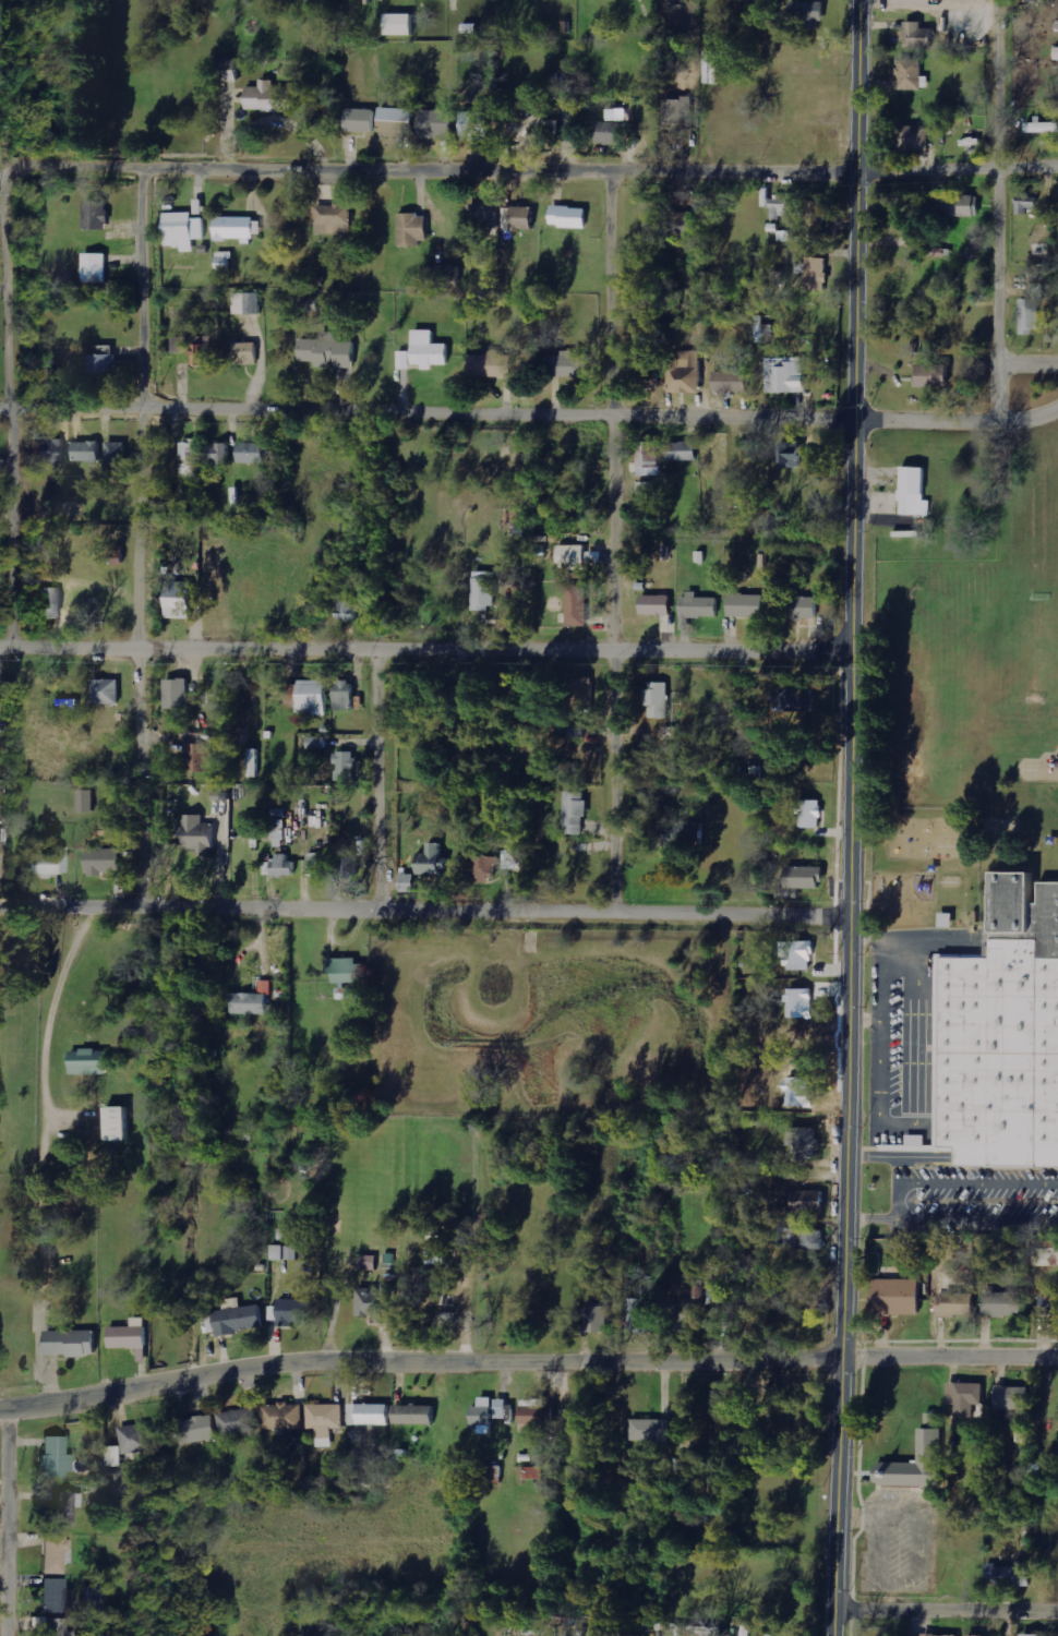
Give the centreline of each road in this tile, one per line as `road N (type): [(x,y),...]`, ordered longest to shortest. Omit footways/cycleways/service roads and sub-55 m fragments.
road 1 (secondary): [(838,1635),(858,0)]
road 2 (tertiary): [(1057,1354),(265,1357),(119,1391),(0,1403)]
road 3 (residential): [(1002,420),(0,405)]
road 4 (residential): [(59,163),(856,173),(1057,162)]
road 5 (residential): [(0,638),(853,654)]
road 6 (residential): [(849,909),(0,902)]
road 7 (residential): [(17,902),(16,181),(28,164),(59,163)]
road 8 (residential): [(624,910),(628,645),(617,170)]
road 9 (residential): [(151,902),(149,166)]
road 10 (residential): [(1002,420),(1006,0)]
road 11 (residential): [(392,903),(384,642)]
road 12 (residential): [(14,1635),(14,1403)]
road 13 (residential): [(1057,1609),(839,1609)]

